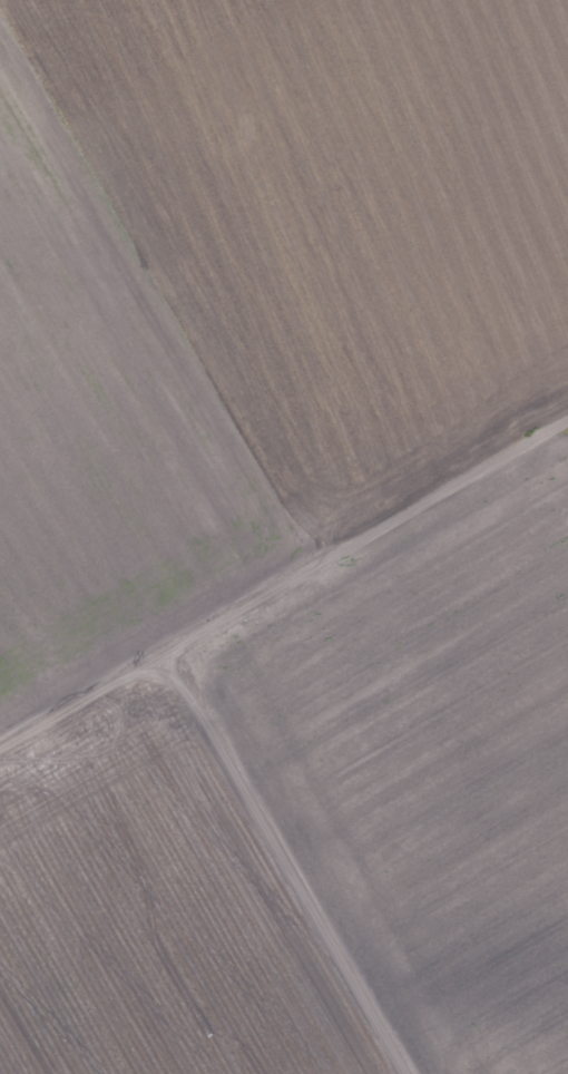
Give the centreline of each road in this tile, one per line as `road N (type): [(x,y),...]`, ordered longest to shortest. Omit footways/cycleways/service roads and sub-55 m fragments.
road 1 (residential): [(0,740),(567,404)]
road 2 (residential): [(314,558),(0,5)]
road 3 (residential): [(408,1073),(160,645)]

